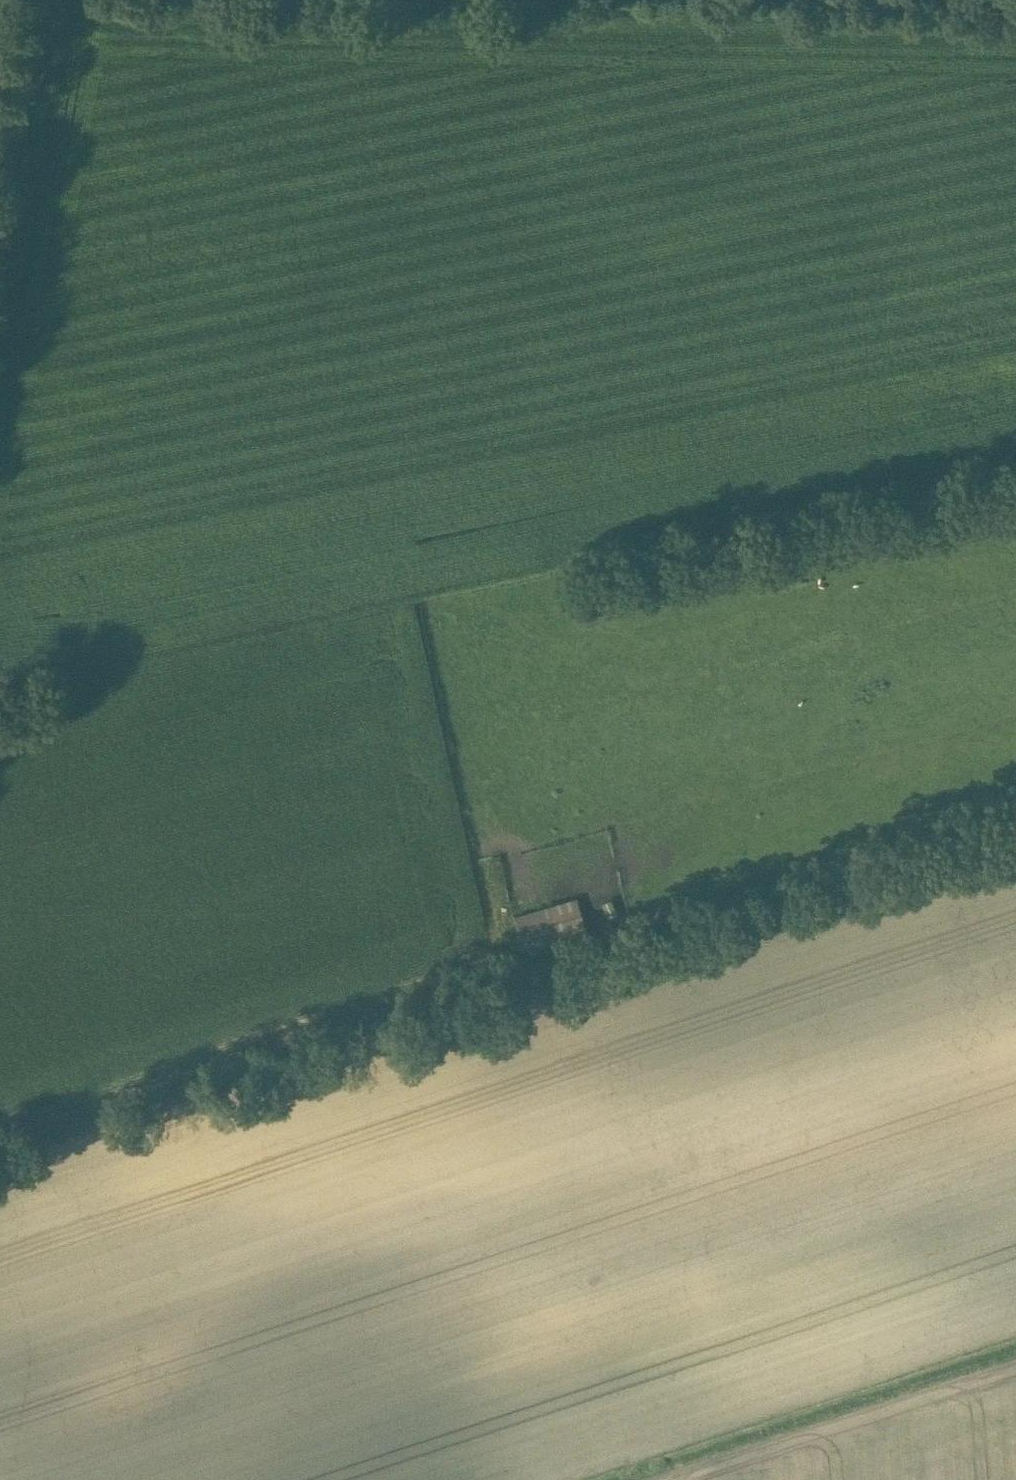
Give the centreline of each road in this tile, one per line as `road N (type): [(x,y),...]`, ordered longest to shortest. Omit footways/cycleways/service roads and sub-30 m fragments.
road 1 (unclassified): [(42,0),(0,210)]

